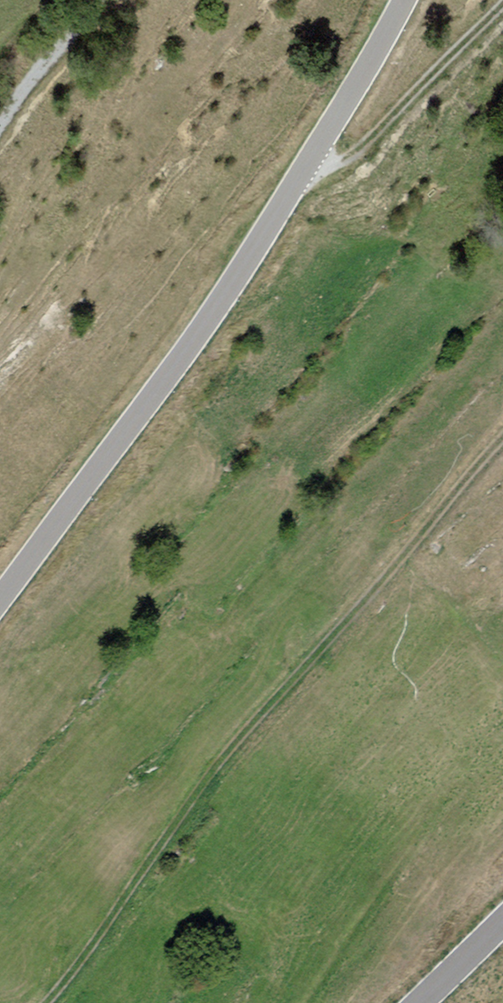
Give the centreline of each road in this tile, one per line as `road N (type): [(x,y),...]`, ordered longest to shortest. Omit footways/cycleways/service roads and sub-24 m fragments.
road 1 (track): [(502,438),(219,763),(47,1002)]
road 2 (secondary): [(0,600),(230,286),(403,0)]
road 3 (track): [(502,5),(346,160),(319,169),(306,162)]
road 4 (track): [(96,0),(0,126)]

